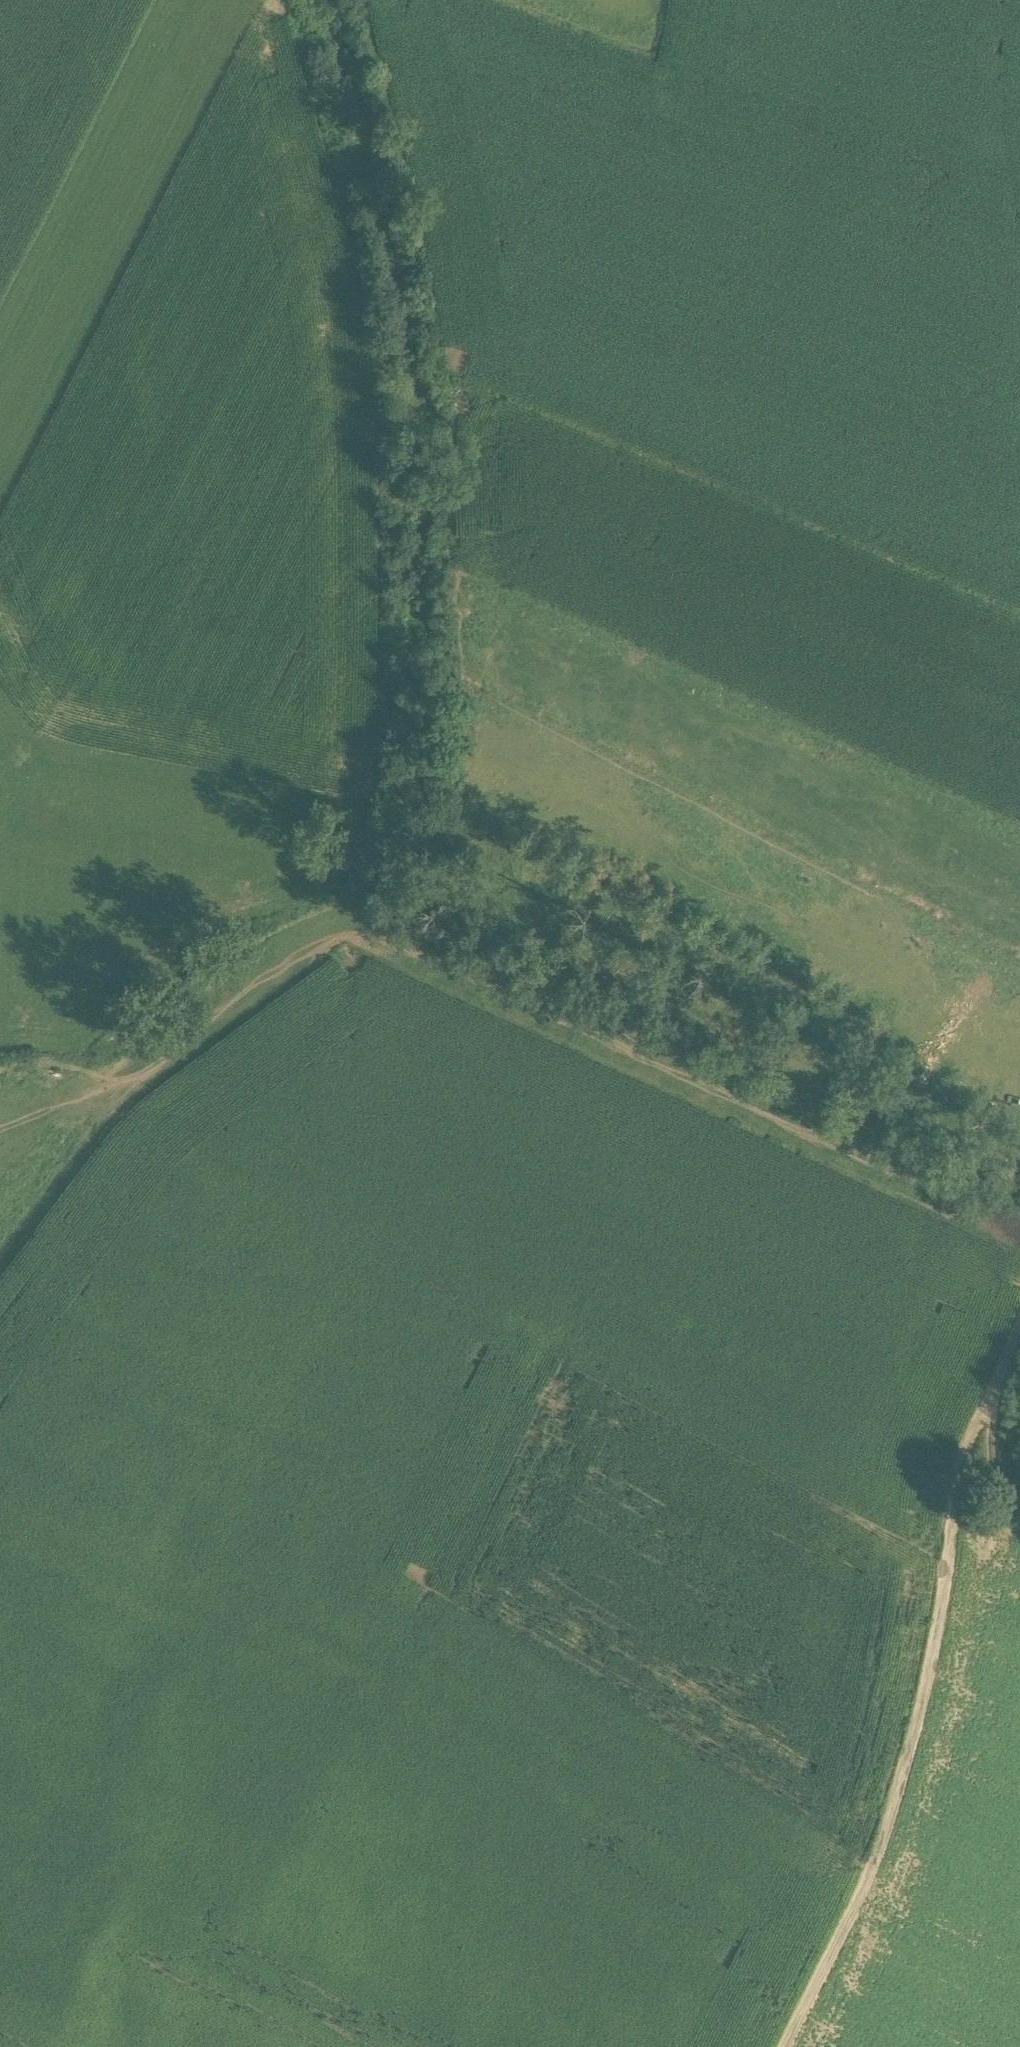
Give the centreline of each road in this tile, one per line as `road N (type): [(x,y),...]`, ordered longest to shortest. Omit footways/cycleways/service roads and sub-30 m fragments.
road 1 (track): [(997,1391),(972,1434),(952,1519),(944,1622),(877,1857)]
road 2 (track): [(997,1391),(992,1469),(1019,1504)]

